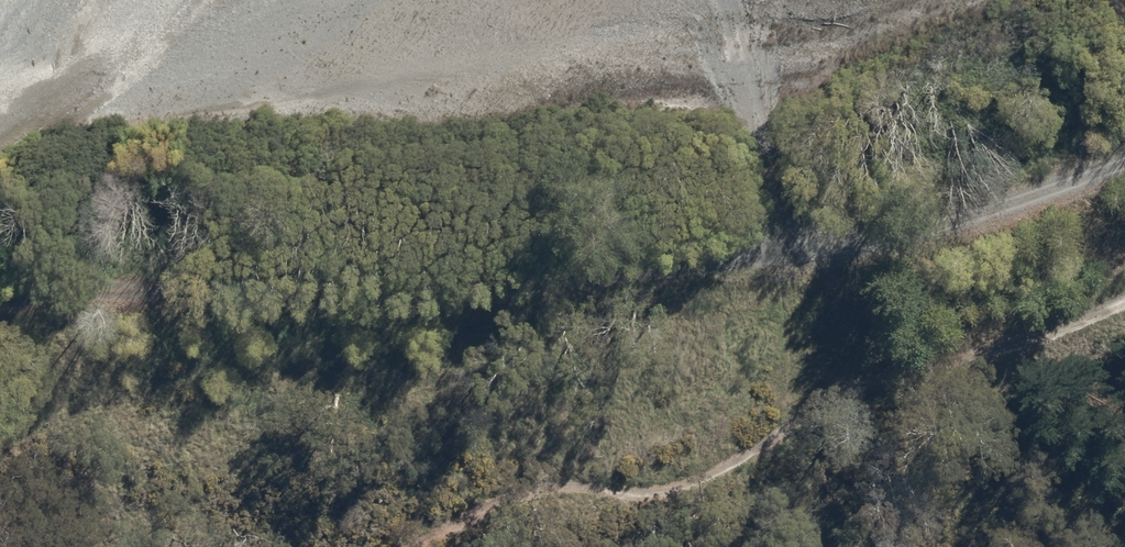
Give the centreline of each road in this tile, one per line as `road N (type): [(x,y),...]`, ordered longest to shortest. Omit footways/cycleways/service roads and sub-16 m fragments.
road 1 (track): [(0,284),(75,274),(207,304),(945,239),(1124,174)]
road 2 (track): [(1124,276),(676,470),(593,491),(495,489),(421,512),(357,546)]

